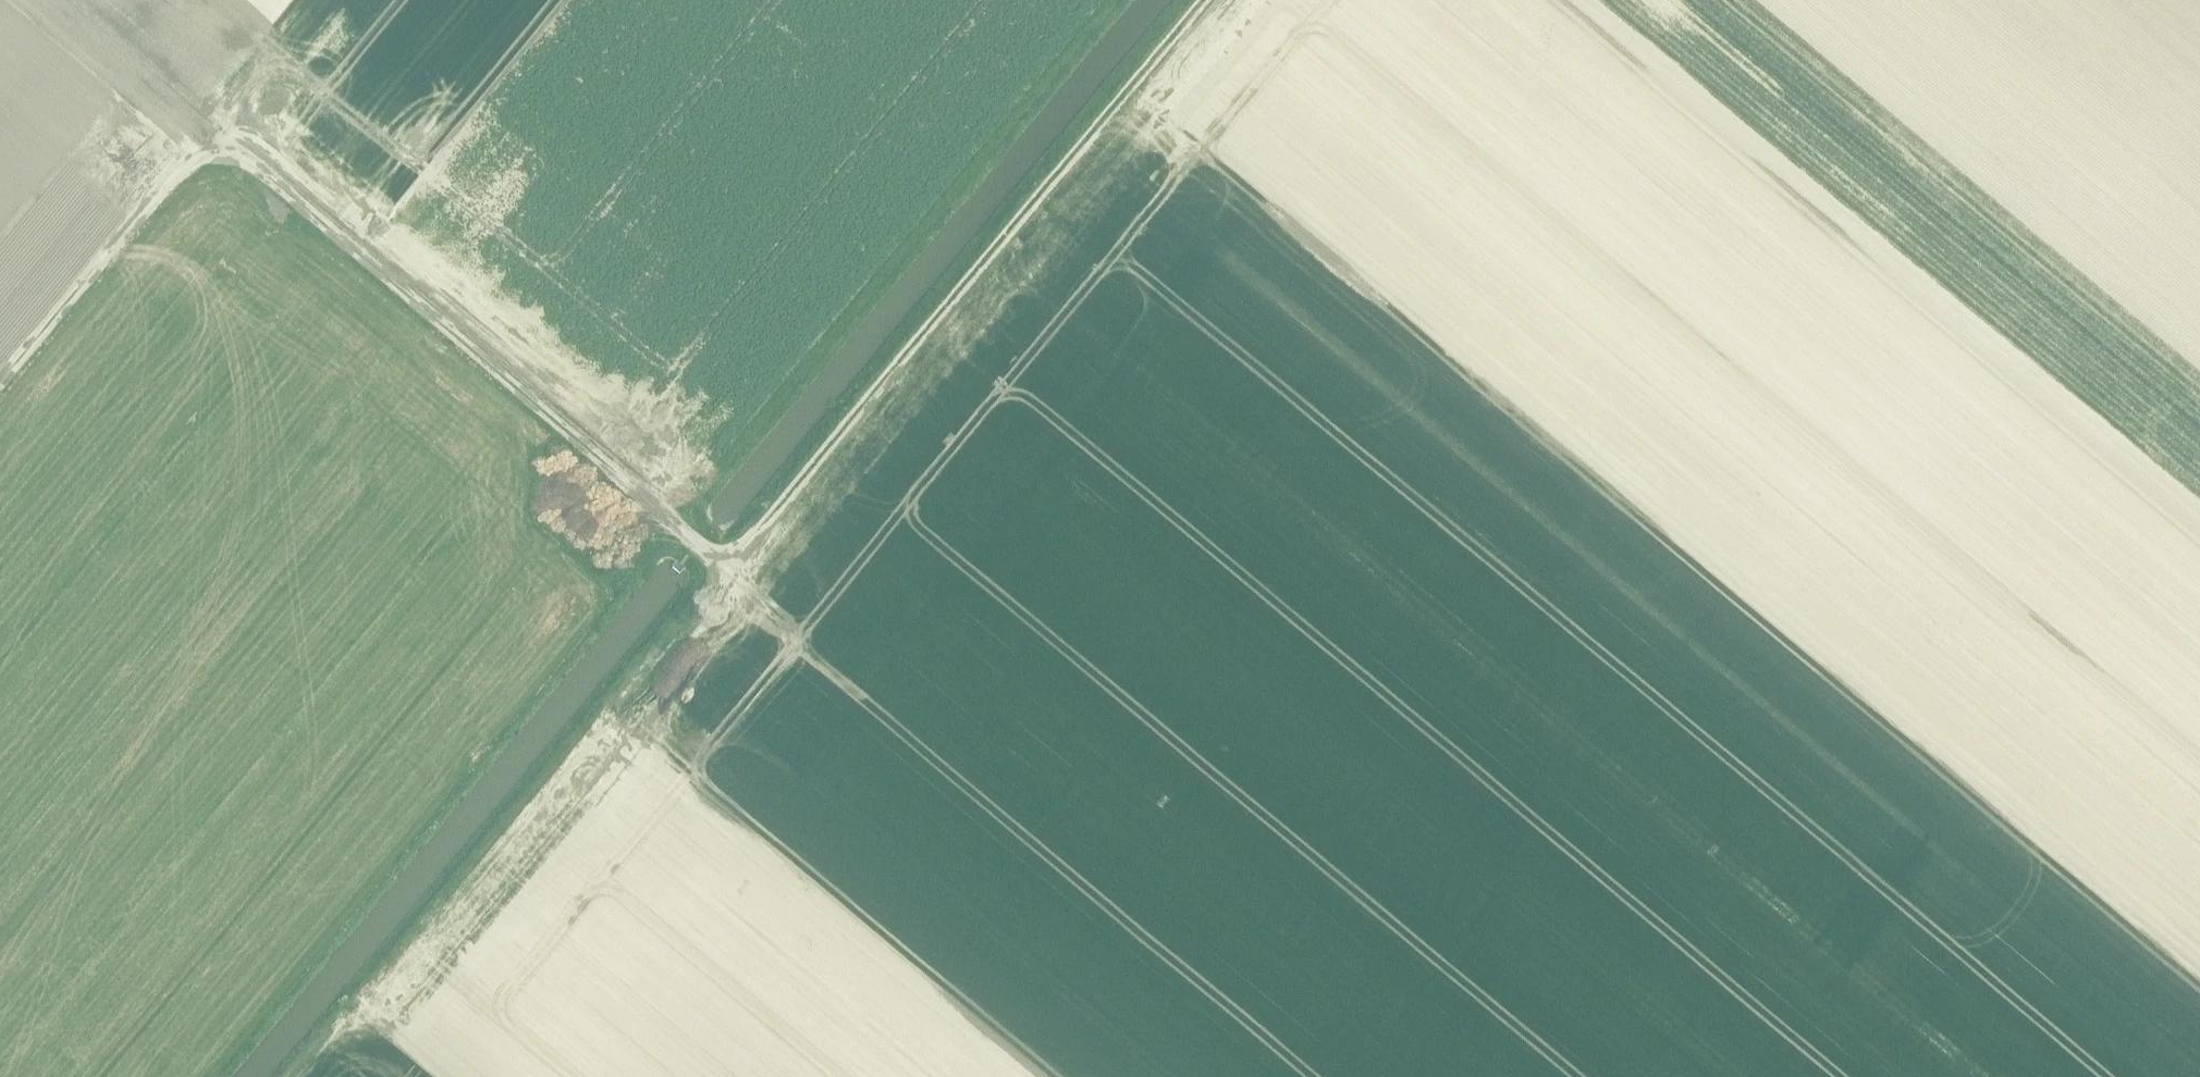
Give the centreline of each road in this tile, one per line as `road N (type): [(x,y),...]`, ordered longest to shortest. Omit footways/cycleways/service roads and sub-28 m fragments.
road 1 (track): [(734,577),(235,154),(188,159),(0,383)]

